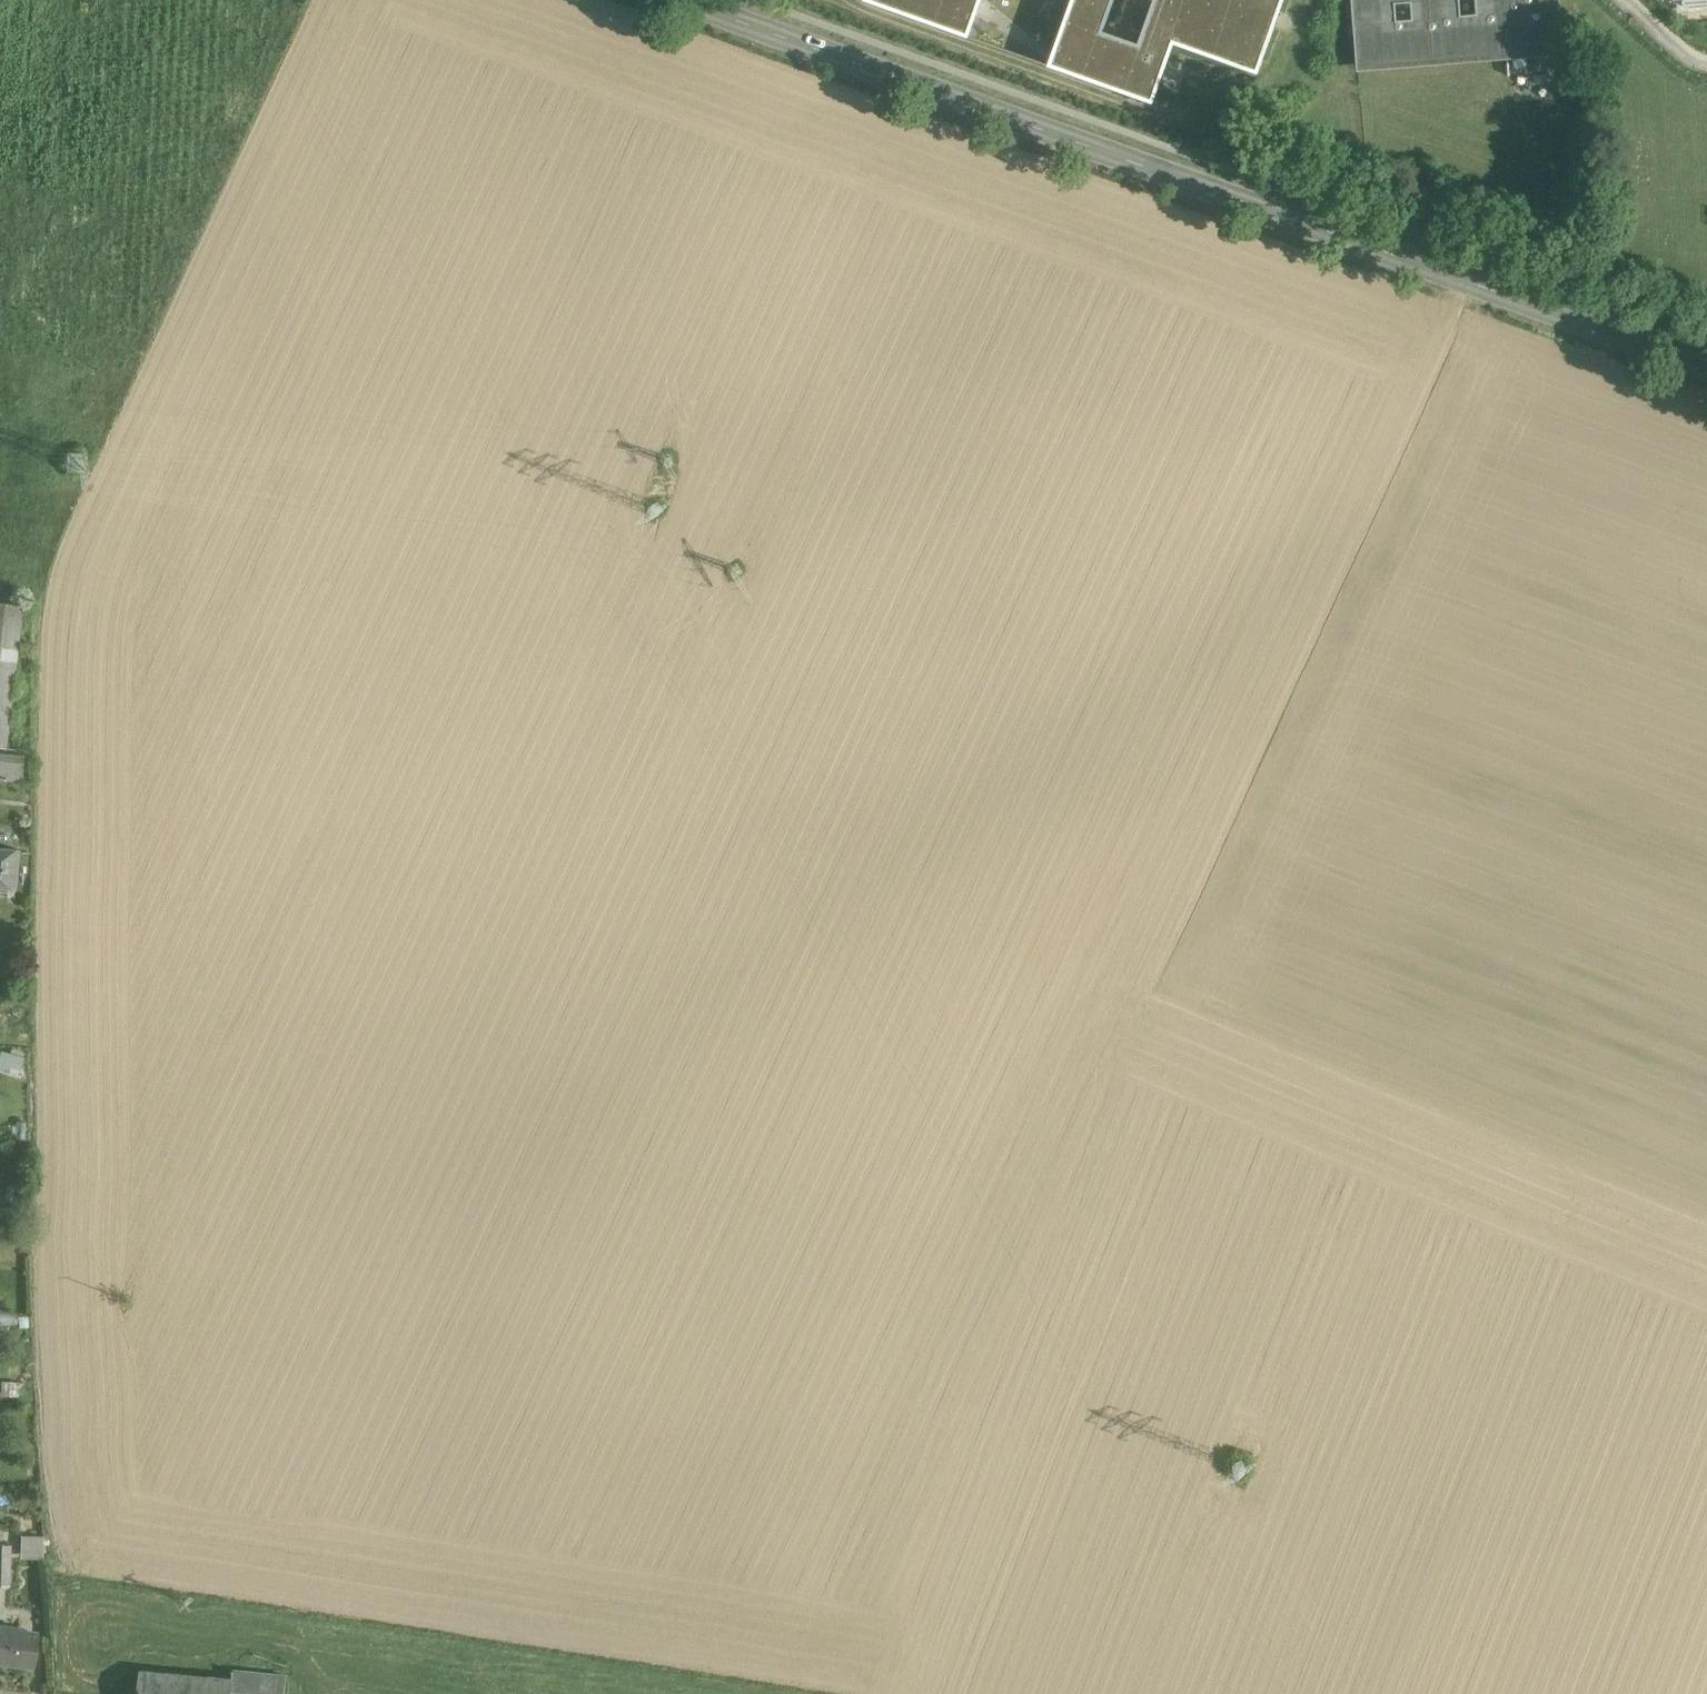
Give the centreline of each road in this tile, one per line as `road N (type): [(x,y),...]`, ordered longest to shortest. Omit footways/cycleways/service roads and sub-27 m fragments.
road 1 (tertiary): [(687,0),(1706,362)]

